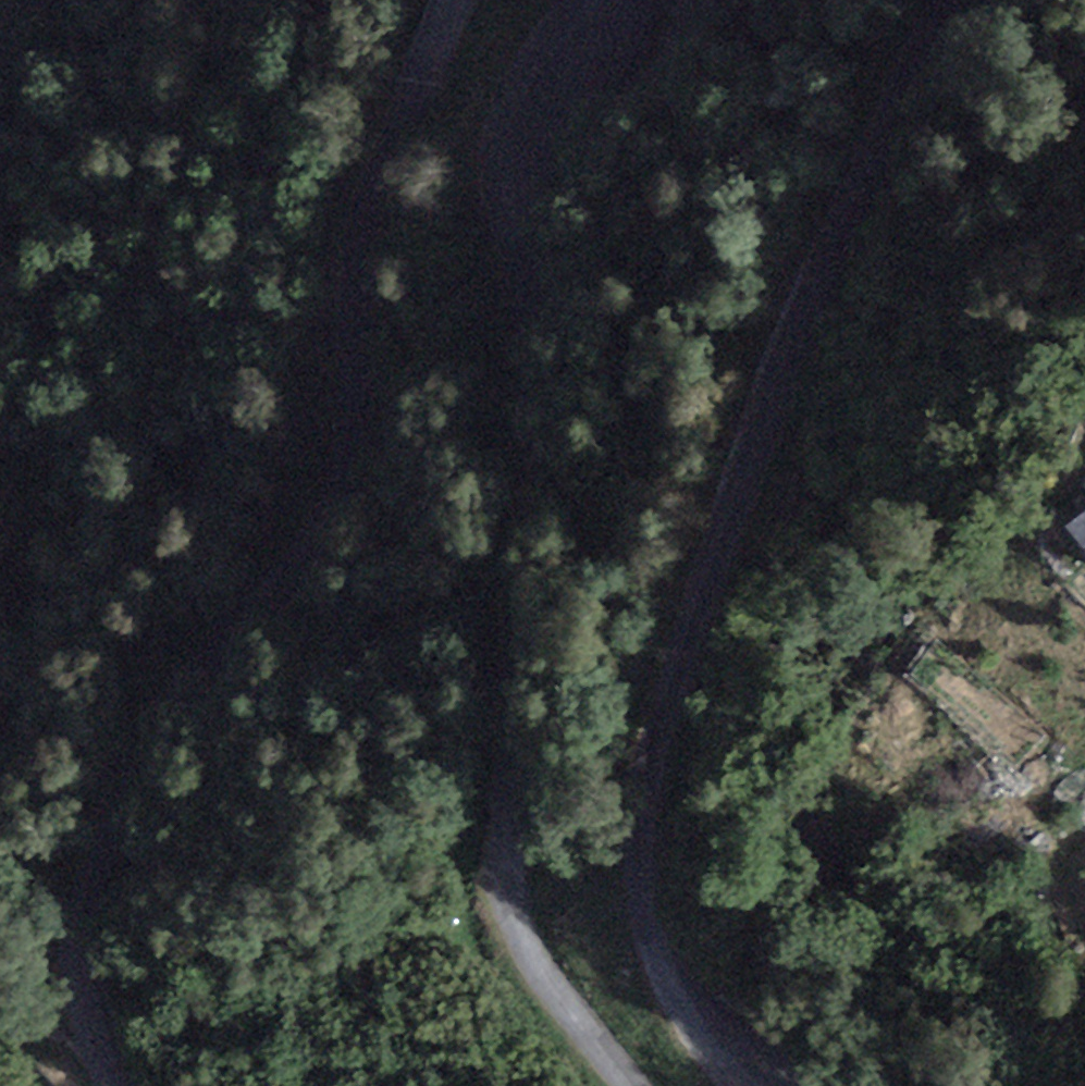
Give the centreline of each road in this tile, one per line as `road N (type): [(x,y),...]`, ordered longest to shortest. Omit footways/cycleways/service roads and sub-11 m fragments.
road 1 (unclassified): [(790,1085),(707,1033),(654,947),(639,865),(648,767),(738,486),(945,0)]
road 2 (unclassified): [(113,1085),(78,968),(79,918),(109,849),(350,429),(345,307),(368,189),(456,0)]
road 3 (unclassified): [(587,0),(537,138),(528,210),(534,535),(505,874),(527,948),(627,1085)]

